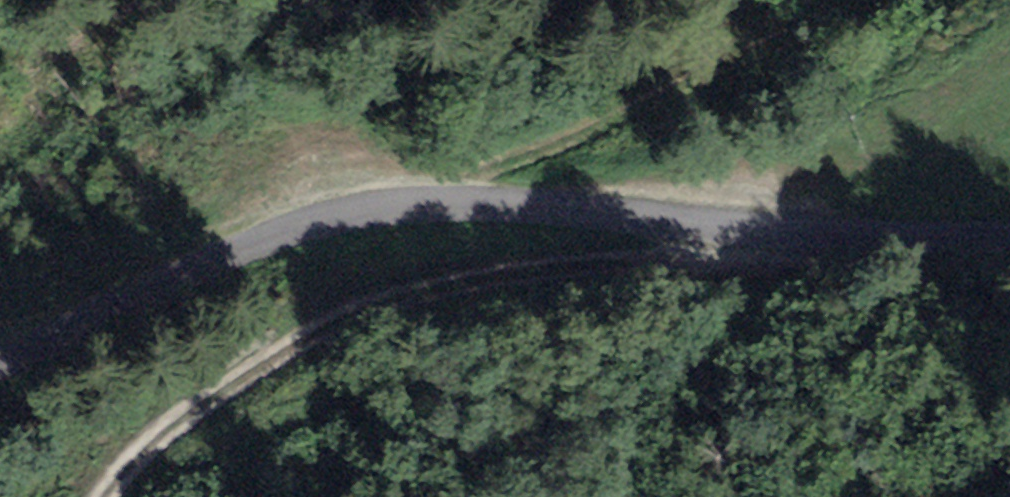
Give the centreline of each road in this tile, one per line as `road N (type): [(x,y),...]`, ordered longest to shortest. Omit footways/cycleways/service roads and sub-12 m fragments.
road 1 (unclassified): [(0,358),(216,248),(327,213),(417,203),(1009,223)]
road 2 (track): [(846,218),(583,259),(371,311),(241,373),(131,461),(105,496)]

